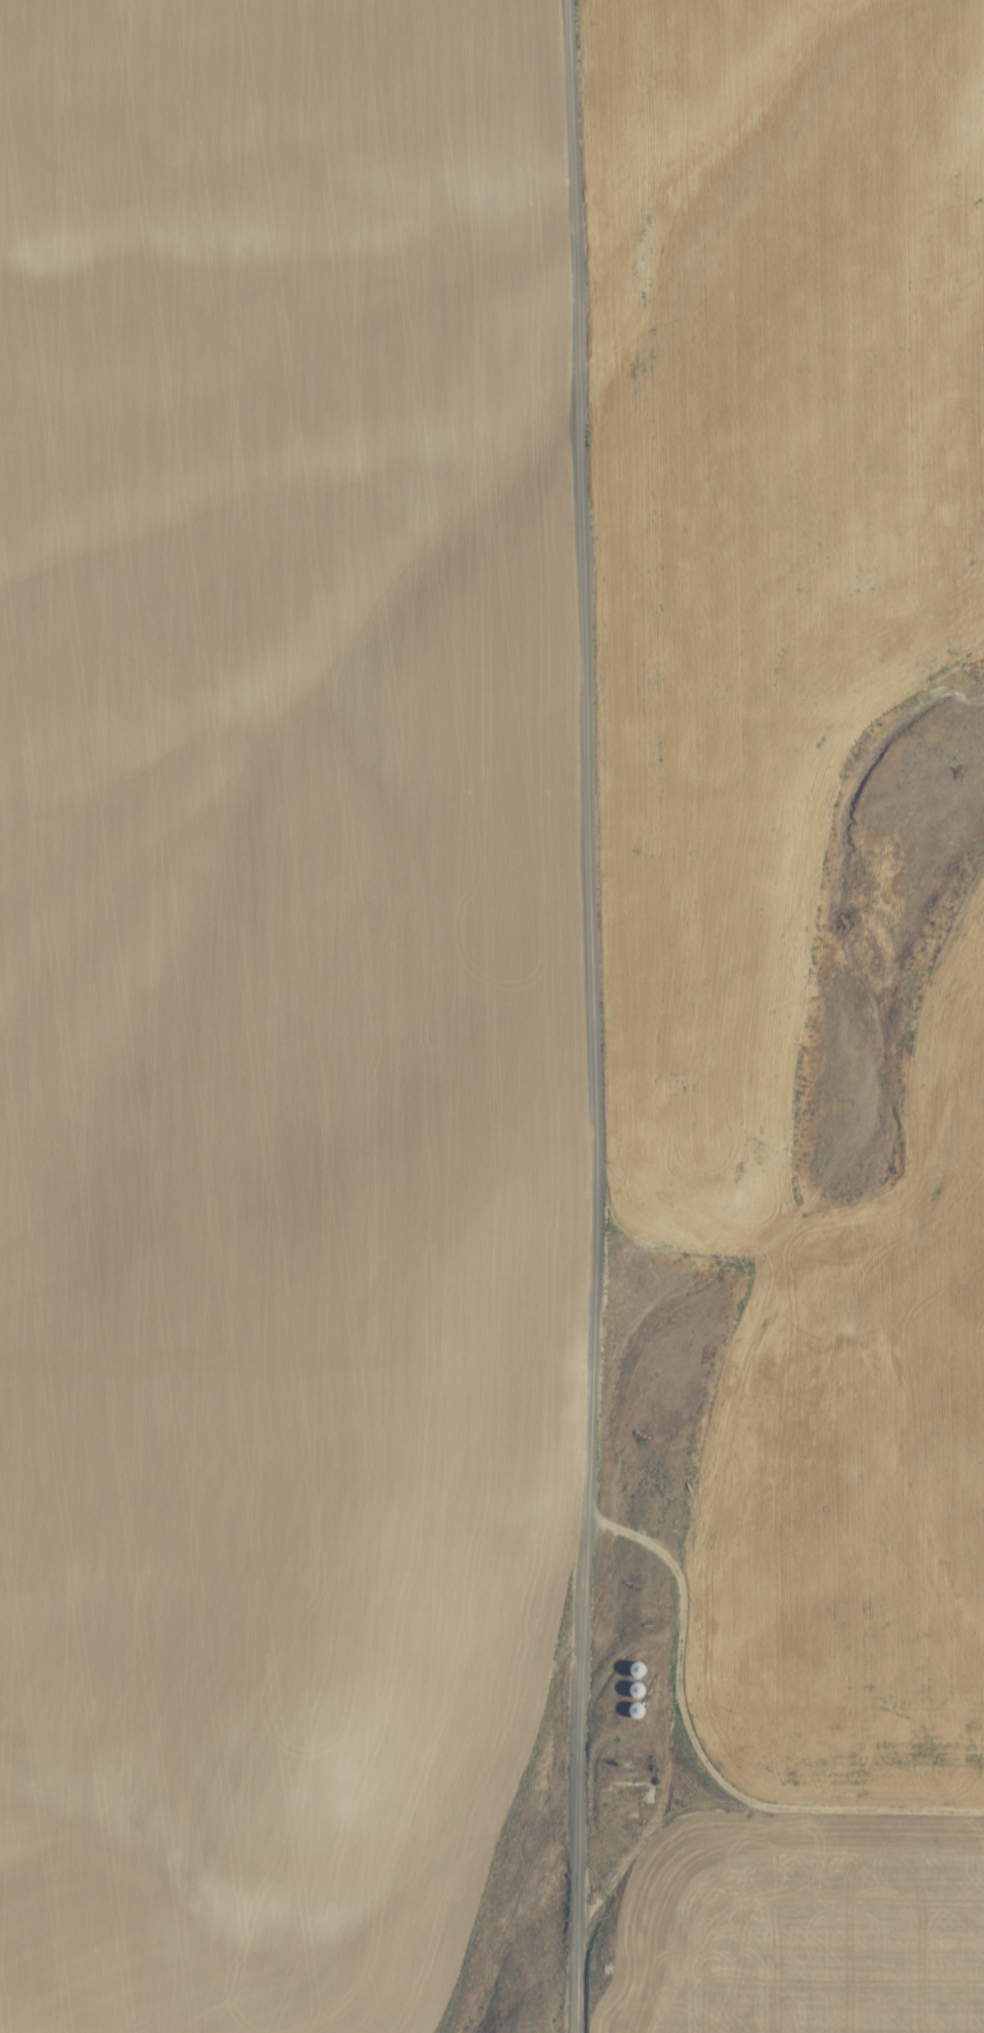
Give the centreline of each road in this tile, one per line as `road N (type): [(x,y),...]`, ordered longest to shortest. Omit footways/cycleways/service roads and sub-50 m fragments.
road 1 (residential): [(575,2032),(592,1179),(562,0)]

